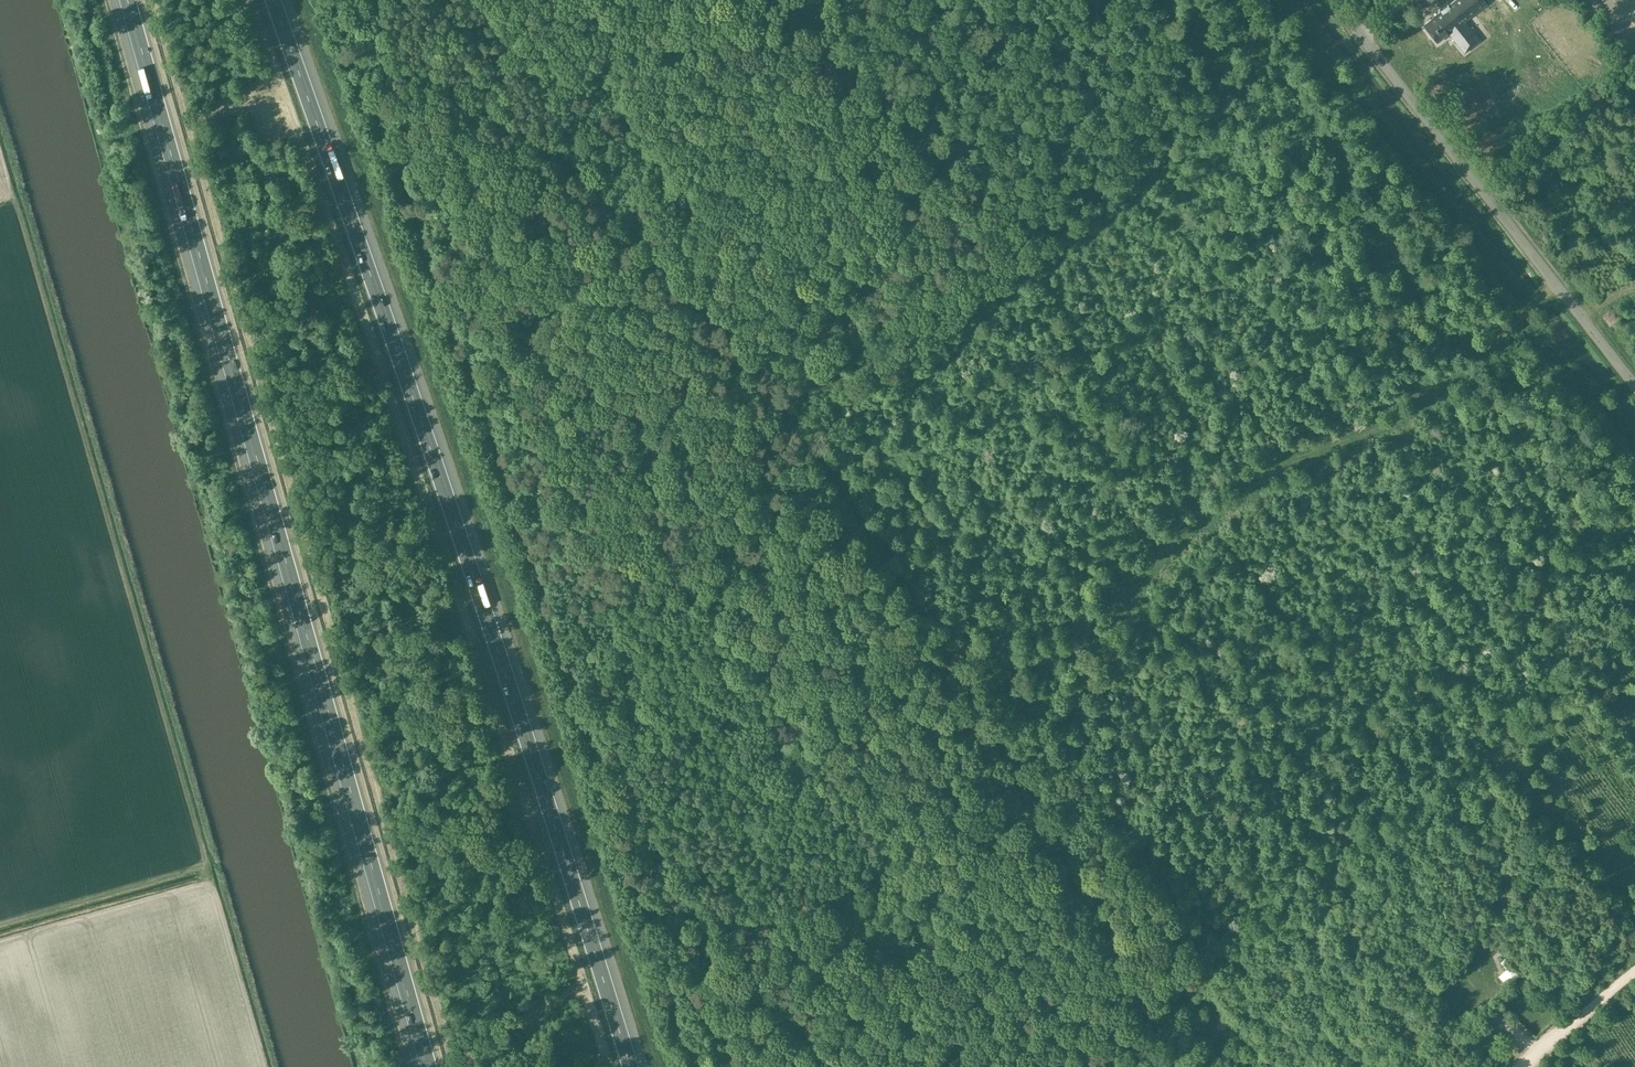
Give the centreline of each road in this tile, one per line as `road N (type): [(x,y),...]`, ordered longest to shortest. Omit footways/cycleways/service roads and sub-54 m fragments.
road 1 (track): [(364,63),(453,84),(537,133),(609,197),(730,338),(812,445),(982,708),(1054,832),(1163,1066)]
road 2 (track): [(1557,287),(1417,407),(1271,471),(1181,537),(1126,598),(1075,699),(1035,754),(923,849),(869,881),(663,946)]
road 3 (motorway): [(631,1066),(480,594),(274,0)]
road 4 (track): [(698,1066),(546,586),(342,0)]
road 5 (motorway): [(128,0),(429,1066)]
road 6 (unclassified): [(1634,387),(1334,0)]
road 7 (track): [(794,0),(581,169)]
road 8 (track): [(1519,1066),(1634,971)]

